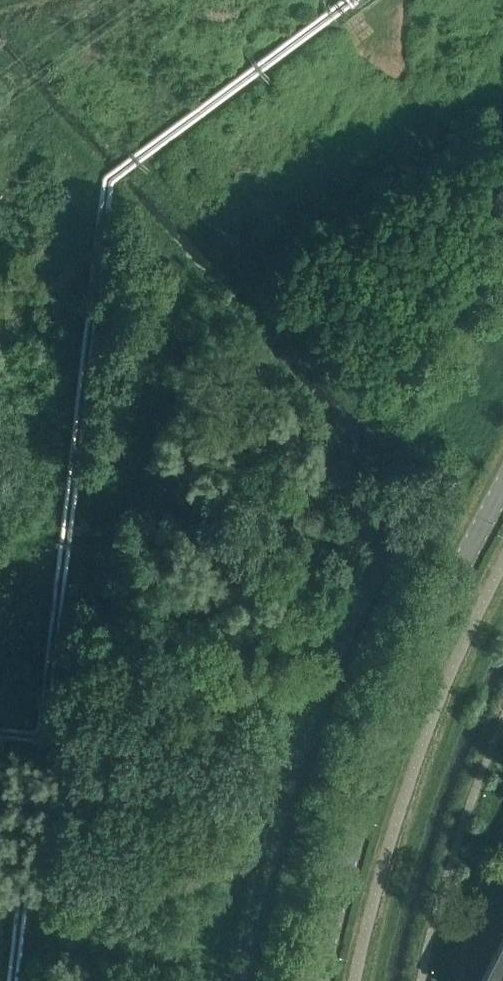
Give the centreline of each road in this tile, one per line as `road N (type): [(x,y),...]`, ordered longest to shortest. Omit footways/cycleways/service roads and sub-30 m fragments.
road 1 (unclassified): [(319,980),(370,783),(418,655),(502,488)]

